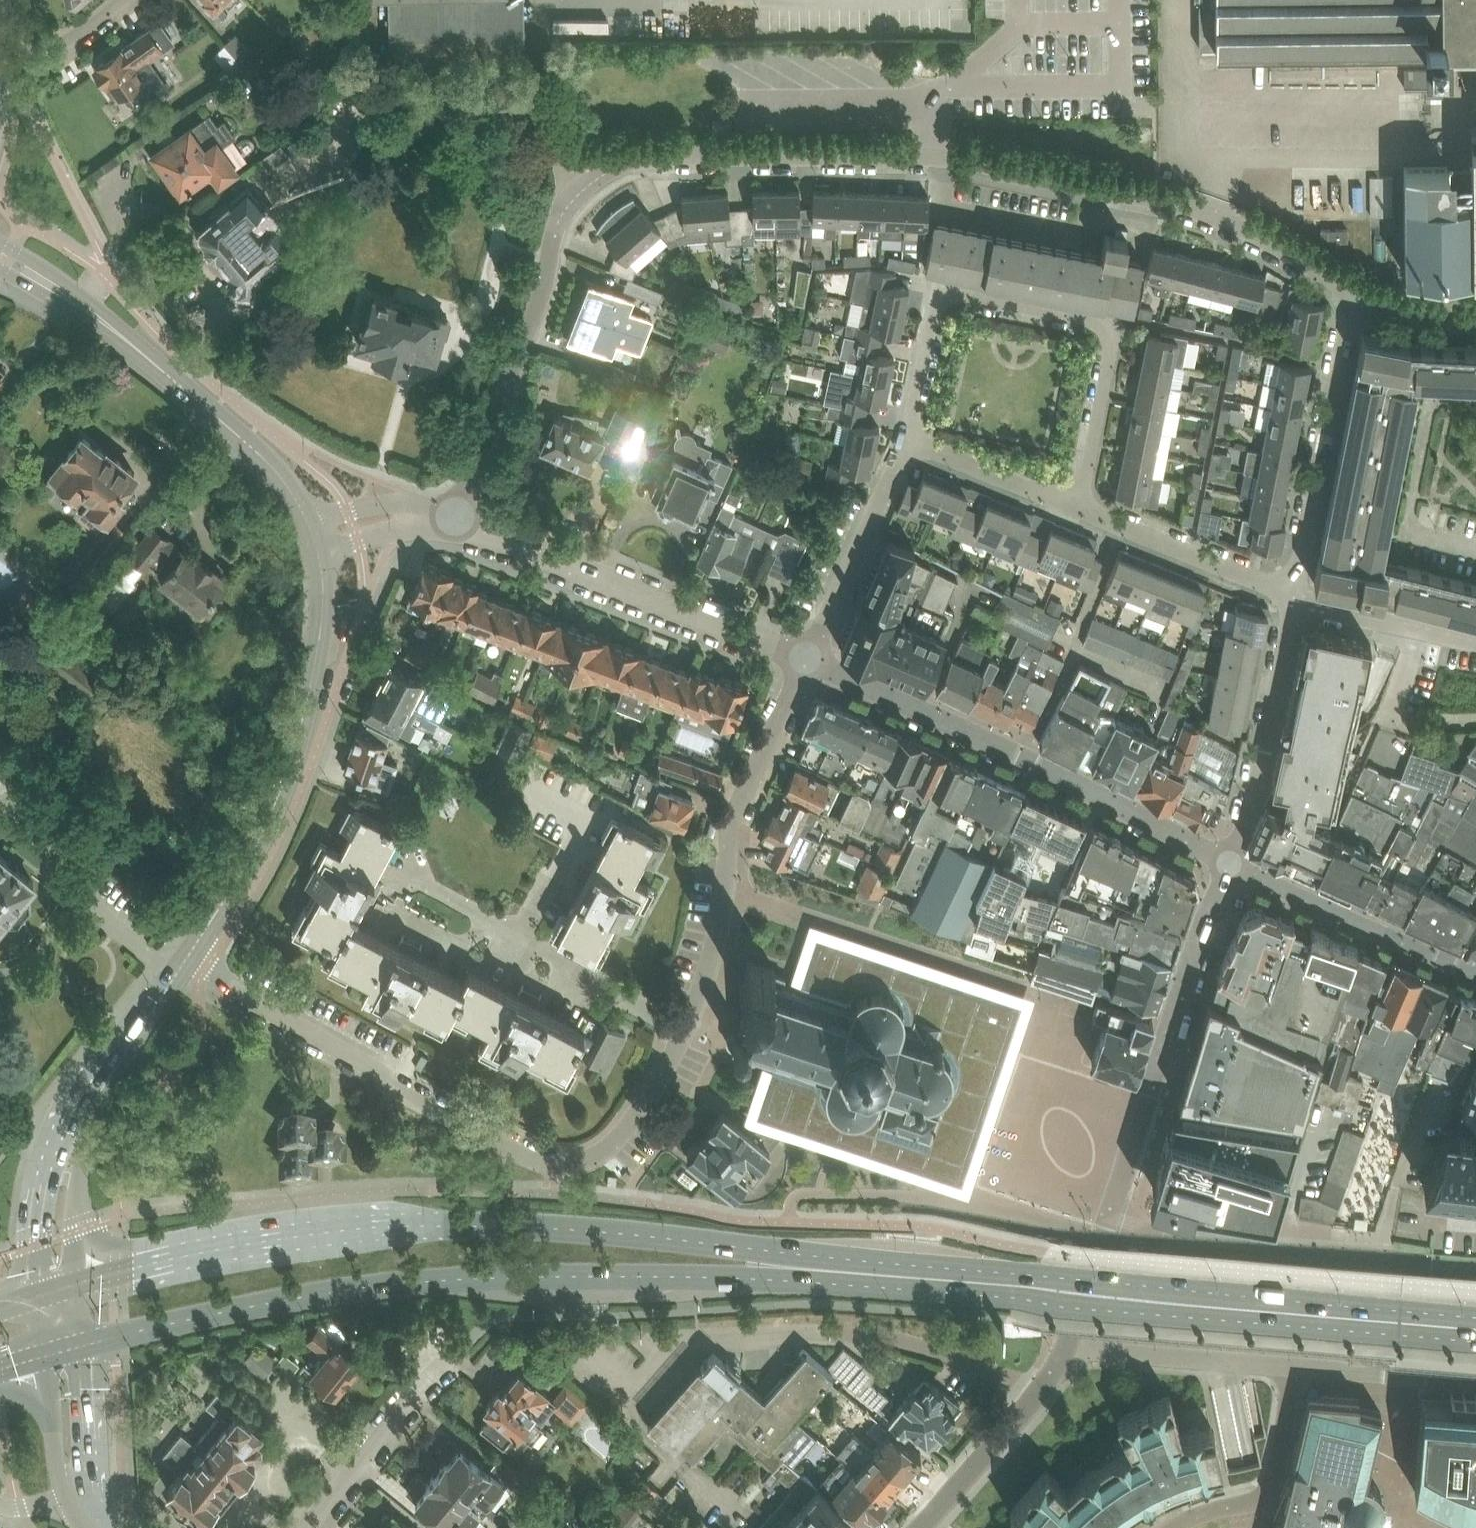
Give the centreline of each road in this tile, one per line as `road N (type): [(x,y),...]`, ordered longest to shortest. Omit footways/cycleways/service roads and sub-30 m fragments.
road 1 (unclassified): [(457,517),(544,286),(559,222),(584,191),(631,162),(932,157),(1198,211),(1355,292)]
road 2 (residential): [(808,656),(732,820),(719,937),(685,1030),(649,1099),(614,1144),(586,1161),(526,1157),(201,968)]
road 3 (primary): [(798,1267),(737,1245),(549,1224),(407,1225),(318,1233),(80,1282)]
road 4 (primary): [(84,1341),(278,1299),(507,1273),(735,1277),(798,1267)]
road 5 (primary): [(1475,1318),(798,1267)]
road 6 (unclassified): [(899,430),(935,297),(945,289),(1105,321),(1112,336),(1080,506)]
road 7 (unclassified): [(1231,863),(808,656)]
road 8 (tertiary): [(189,956),(244,872),(281,788),(324,630),(321,556)]
road 9 (residential): [(1105,1231),(1231,863)]
road 10 (unclassified): [(808,656),(457,517)]
road 11 (tertiary): [(309,517),(273,463),(165,364),(53,288)]
road 12 (unclassified): [(1298,595),(1355,292)]
road 13 (unclassified): [(1231,863),(1298,595)]
road 14 (unclassified): [(1231,863),(1475,974)]
road 15 (unclassified): [(808,656),(899,430)]
road 16 (unclassified): [(1292,1364),(1266,1491),(1164,1527)]
road 17 (unclassified): [(1080,506),(1298,595)]
road 18 (residential): [(921,1527),(1041,1392),(1068,1347)]
road 19 (unclassified): [(1292,1364),(1068,1347)]
road 20 (tertiary): [(77,1142),(92,1094),(189,956)]
road 21 (residential): [(305,1527),(432,1368)]
road 22 (unclassified): [(1080,506),(899,430)]
road 23 (unclassified): [(1475,1380),(1292,1364)]
road 24 (unclassified): [(1475,639),(1298,595)]
road 25 (tertiary): [(77,1142),(40,1190),(31,1248),(35,1297)]
road 26 (unclassified): [(457,517),(392,503),(309,517)]
road 27 (tertiary): [(78,1483),(90,1458),(84,1341)]
road 28 (unclassified): [(321,556),(457,517)]
road 29 (unclassified): [(0,66),(77,37),(122,0)]
road 30 (tertiary): [(80,1282),(77,1142)]
road 31 (tertiary): [(42,1354),(60,1466),(78,1483)]
road 32 (unclassified): [(1475,314),(1411,314),(1355,292)]
road 33 (unclassified): [(1105,1231),(1068,1347)]

